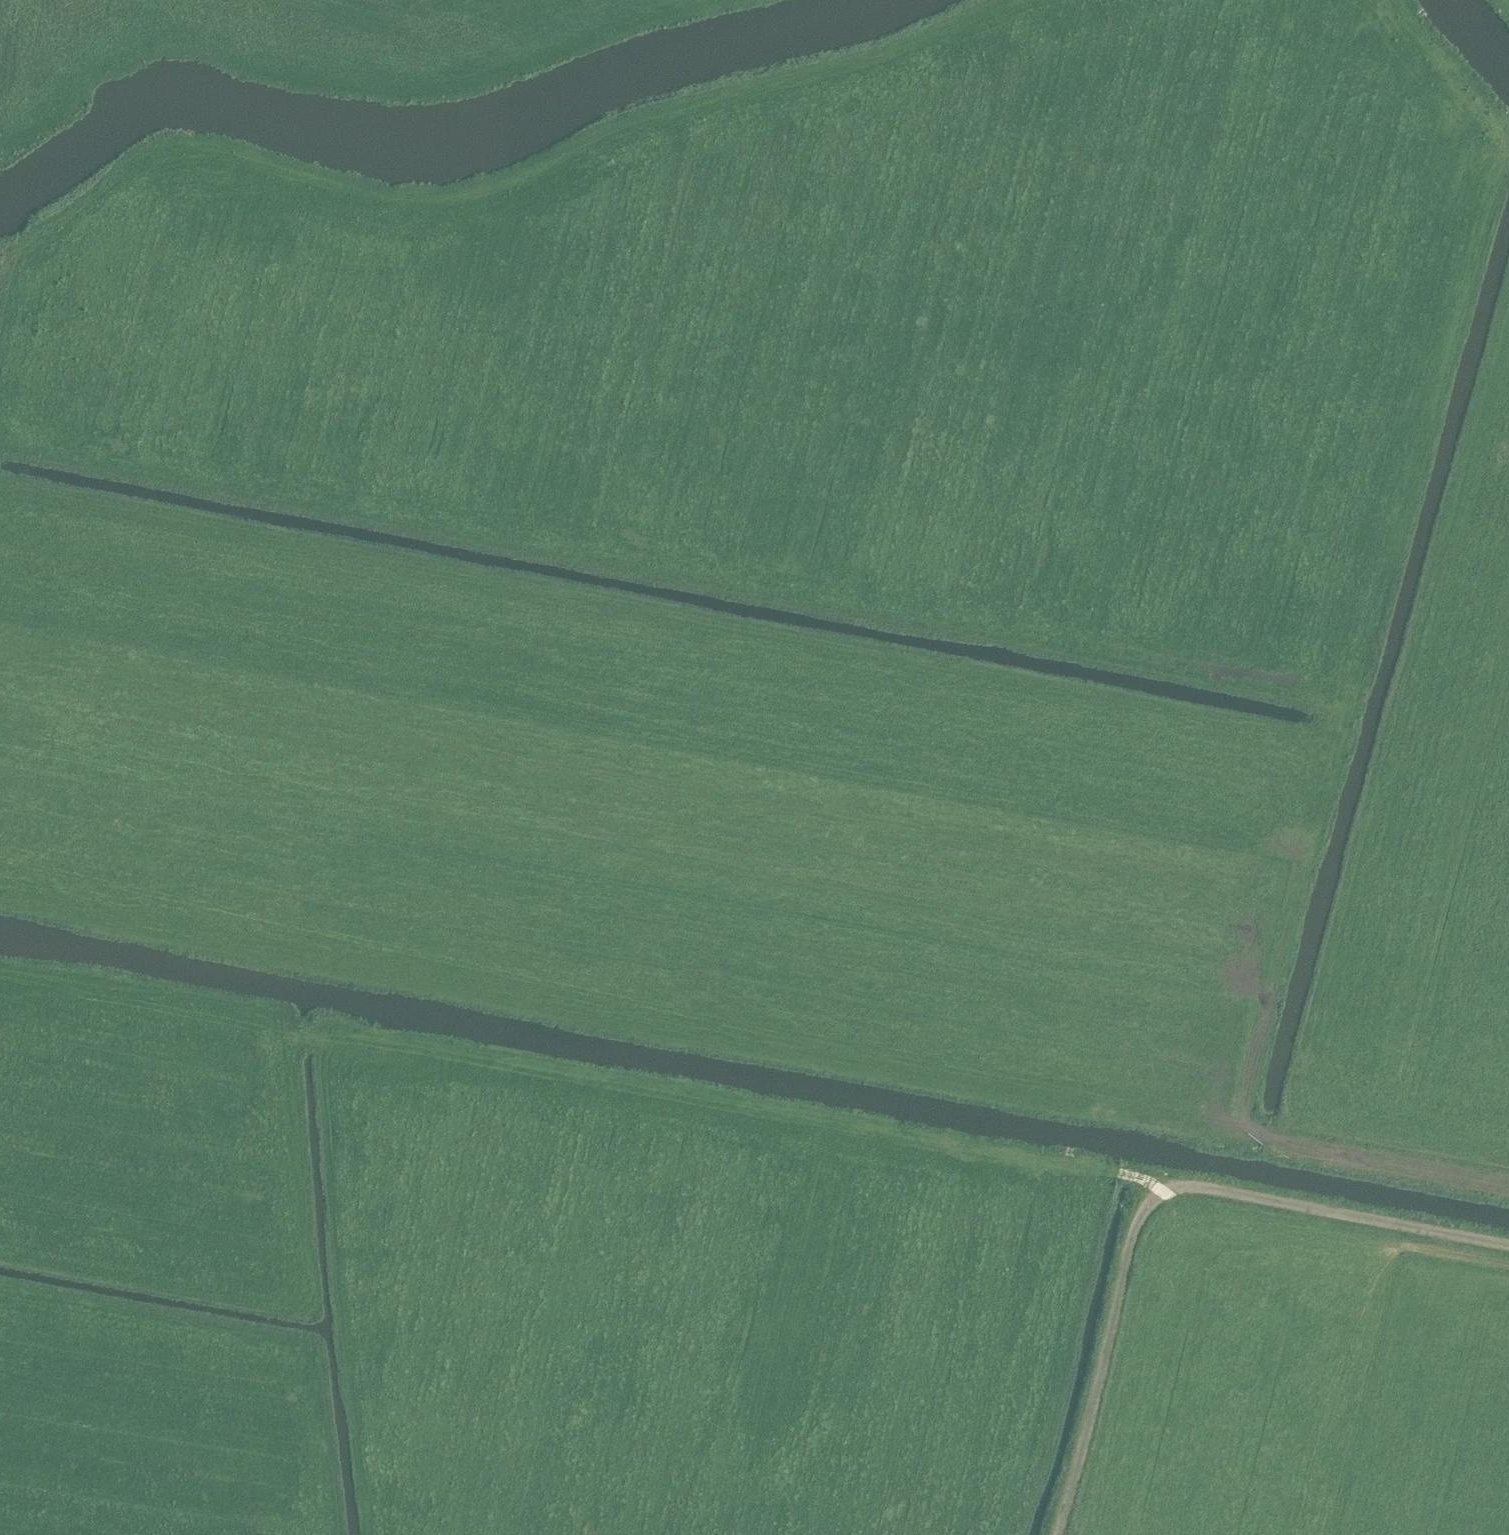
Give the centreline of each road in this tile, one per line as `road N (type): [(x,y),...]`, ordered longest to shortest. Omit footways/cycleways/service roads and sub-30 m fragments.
road 1 (track): [(285,1030),(1173,1185)]
road 2 (track): [(1508,1244),(1173,1185),(1142,1211),(1057,1534)]

